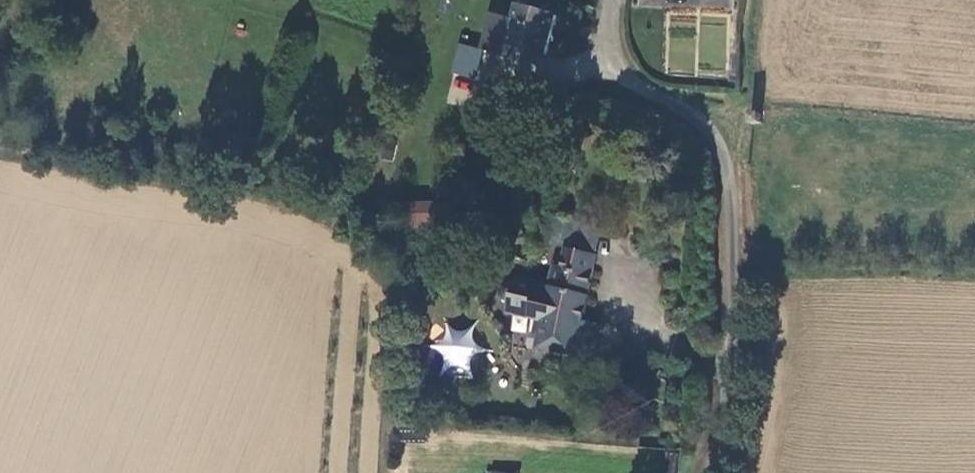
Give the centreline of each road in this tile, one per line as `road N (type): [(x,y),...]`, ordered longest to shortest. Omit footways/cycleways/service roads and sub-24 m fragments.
road 1 (unclassified): [(711,472),(733,300),(728,188),(718,148),(697,121),(607,60),(611,0)]

